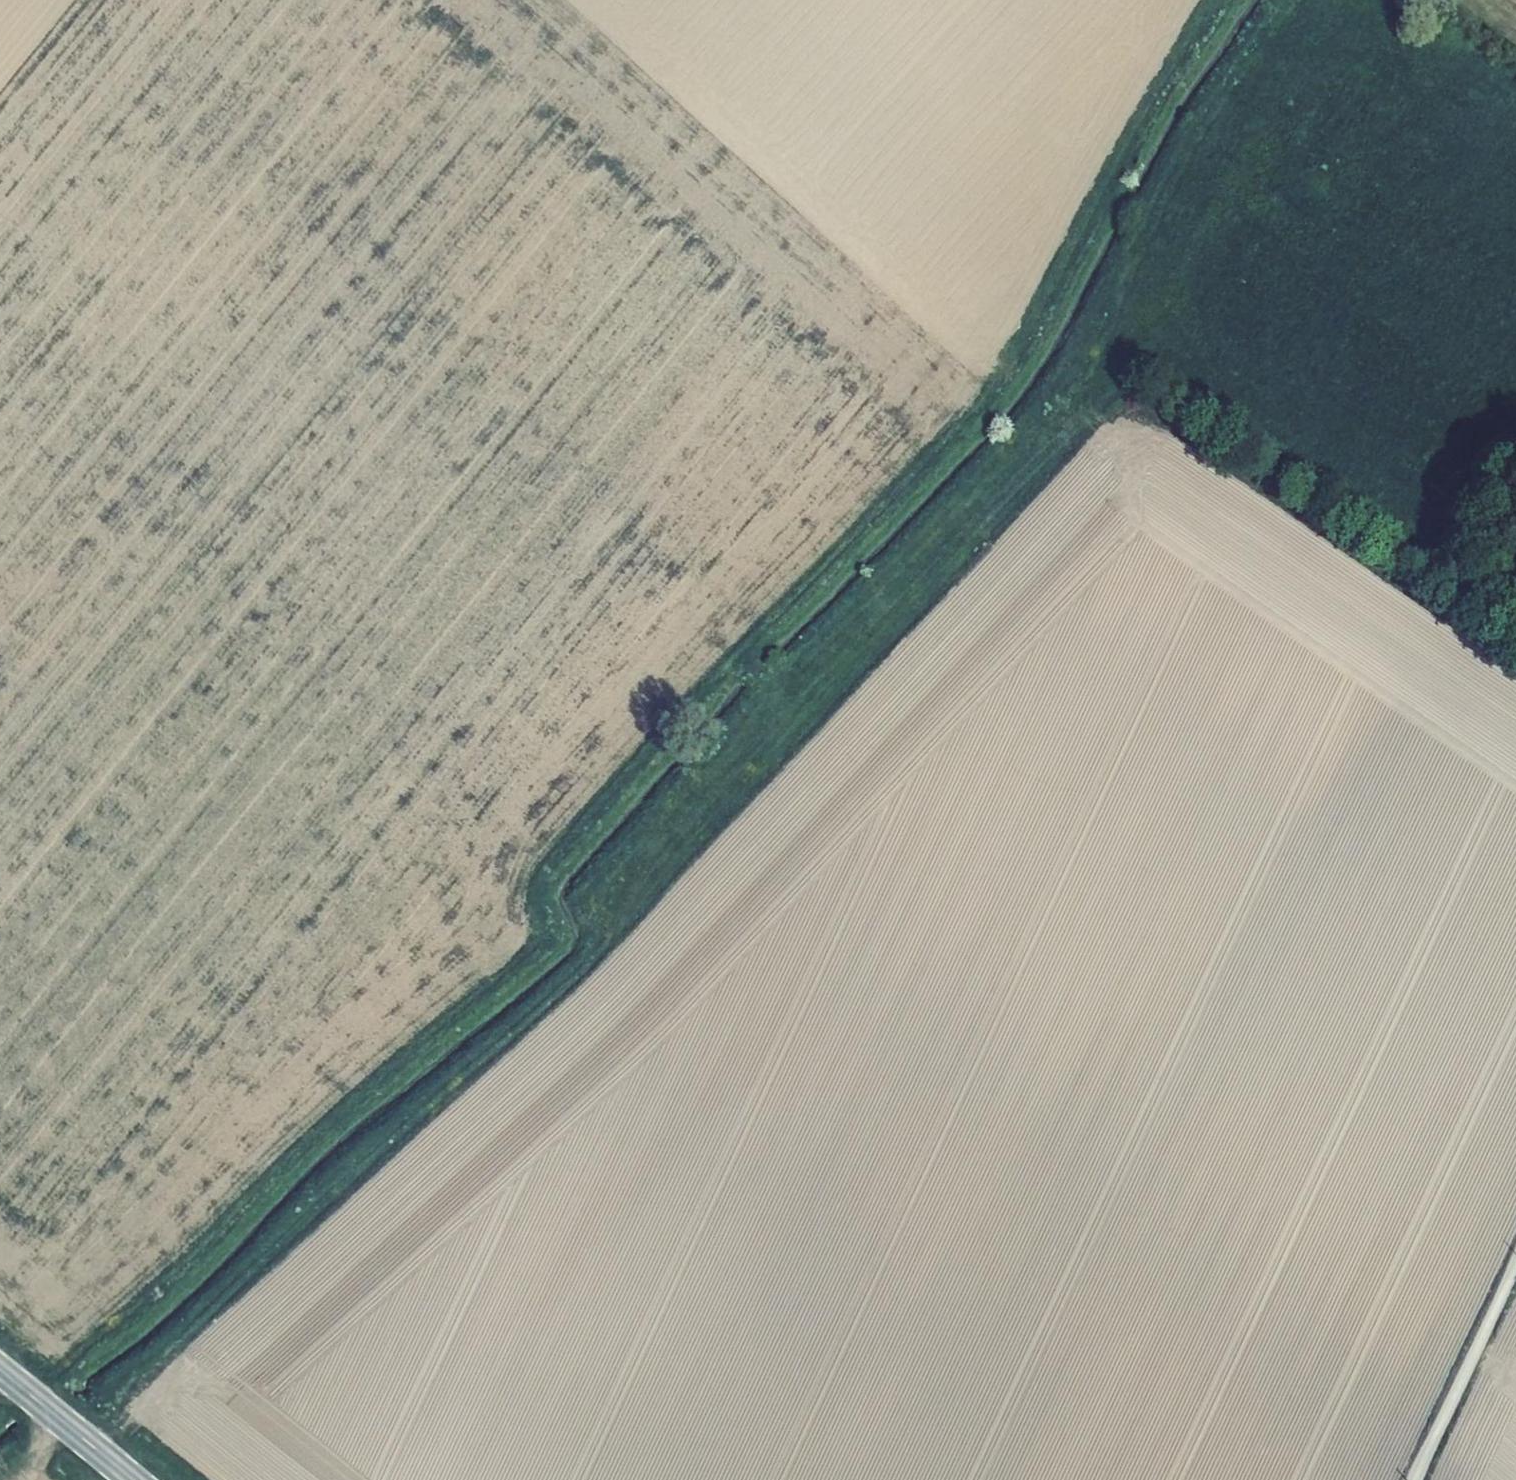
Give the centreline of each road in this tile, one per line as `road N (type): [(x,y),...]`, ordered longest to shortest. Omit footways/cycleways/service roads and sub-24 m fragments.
road 1 (unclassified): [(1415,1479),(1515,1265)]
road 2 (primary): [(134,1479),(0,1370)]

